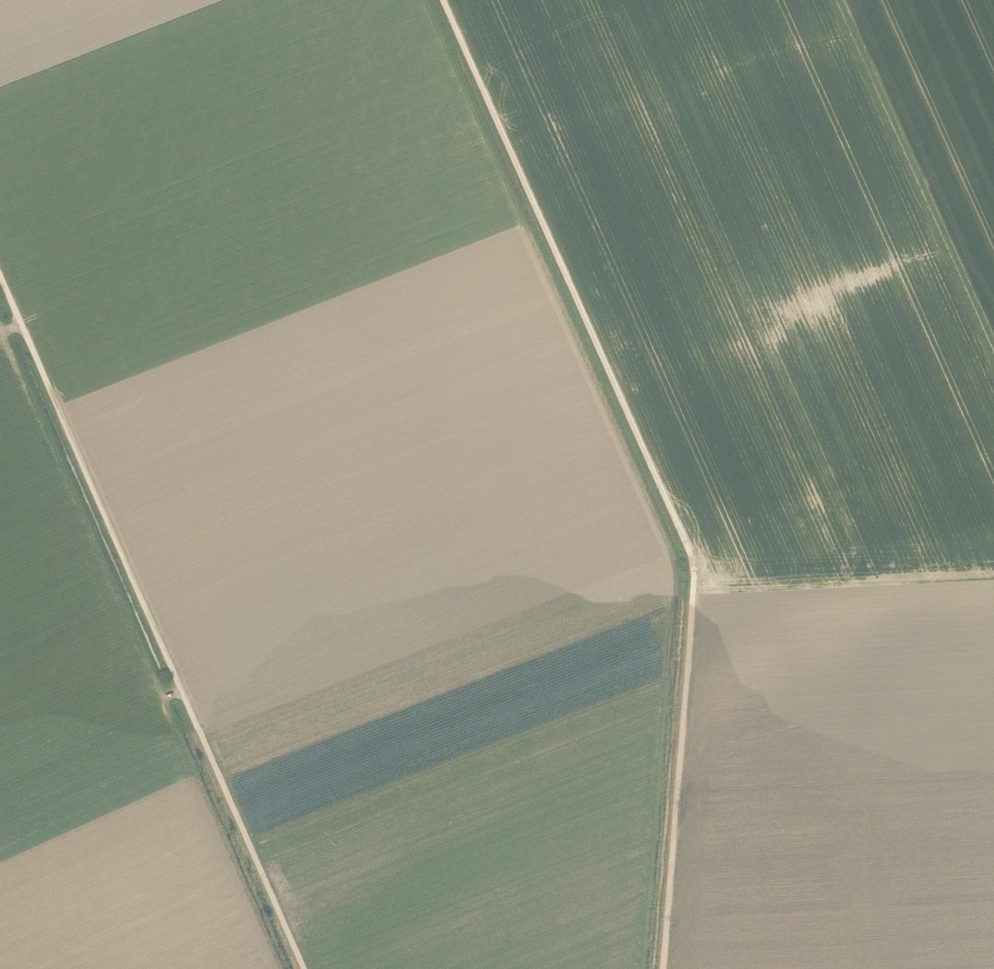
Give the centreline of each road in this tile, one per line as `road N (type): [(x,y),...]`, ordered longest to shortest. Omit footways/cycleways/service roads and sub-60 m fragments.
road 1 (track): [(305,968),(0,272)]

